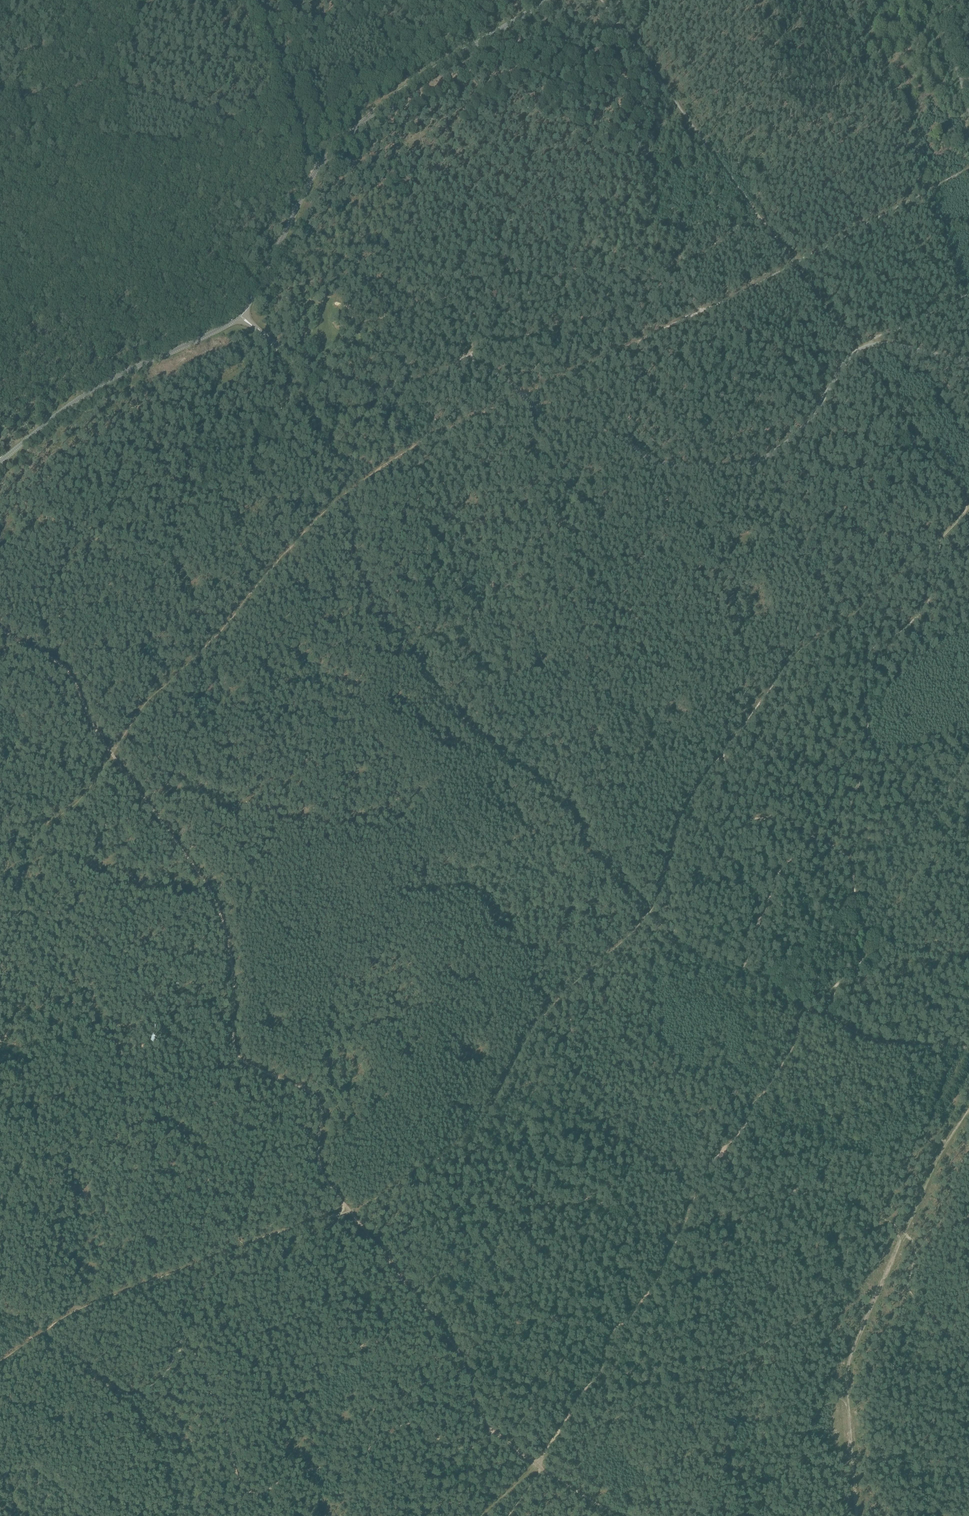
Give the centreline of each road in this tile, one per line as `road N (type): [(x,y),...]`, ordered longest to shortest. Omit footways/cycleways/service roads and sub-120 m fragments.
road 1 (track): [(795,262),(512,401),(406,443),(366,471),(198,662),(152,696),(112,755)]
road 2 (unclassified): [(968,363),(881,344),(858,350),(814,417),(775,455),(707,468),(648,458),(607,427),(544,419),(497,372),(466,362),(415,387),(372,393),(298,357),(240,315)]
road 3 (track): [(650,913),(574,806),(450,709),(362,573),(334,444),(274,351)]
road 4 (track): [(938,540),(899,582),(782,668),(680,823),(650,913)]
road 5 (track): [(246,1245),(134,1042),(63,982),(31,828)]
road 6 (tertiary): [(240,315),(334,150),(404,90),(550,0)]
road 7 (track): [(858,1515),(851,1360),(951,1137),(968,1114)]
road 8 (track): [(538,1466),(555,1450),(883,1280)]
road 9 (track): [(351,1213),(78,1310),(0,1360)]
road 10 (track): [(723,1153),(698,1179),(659,1275),(614,1331),(599,1370),(538,1466)]
road 11 (track): [(723,1153),(738,1173),(852,1201),(896,1227),(914,1242),(907,1288),(968,1360)]
road 12 (tertiary): [(0,462),(85,395),(240,315)]
road 13 (track): [(968,167),(795,262)]
road 14 (track): [(112,755),(71,678),(0,630)]

